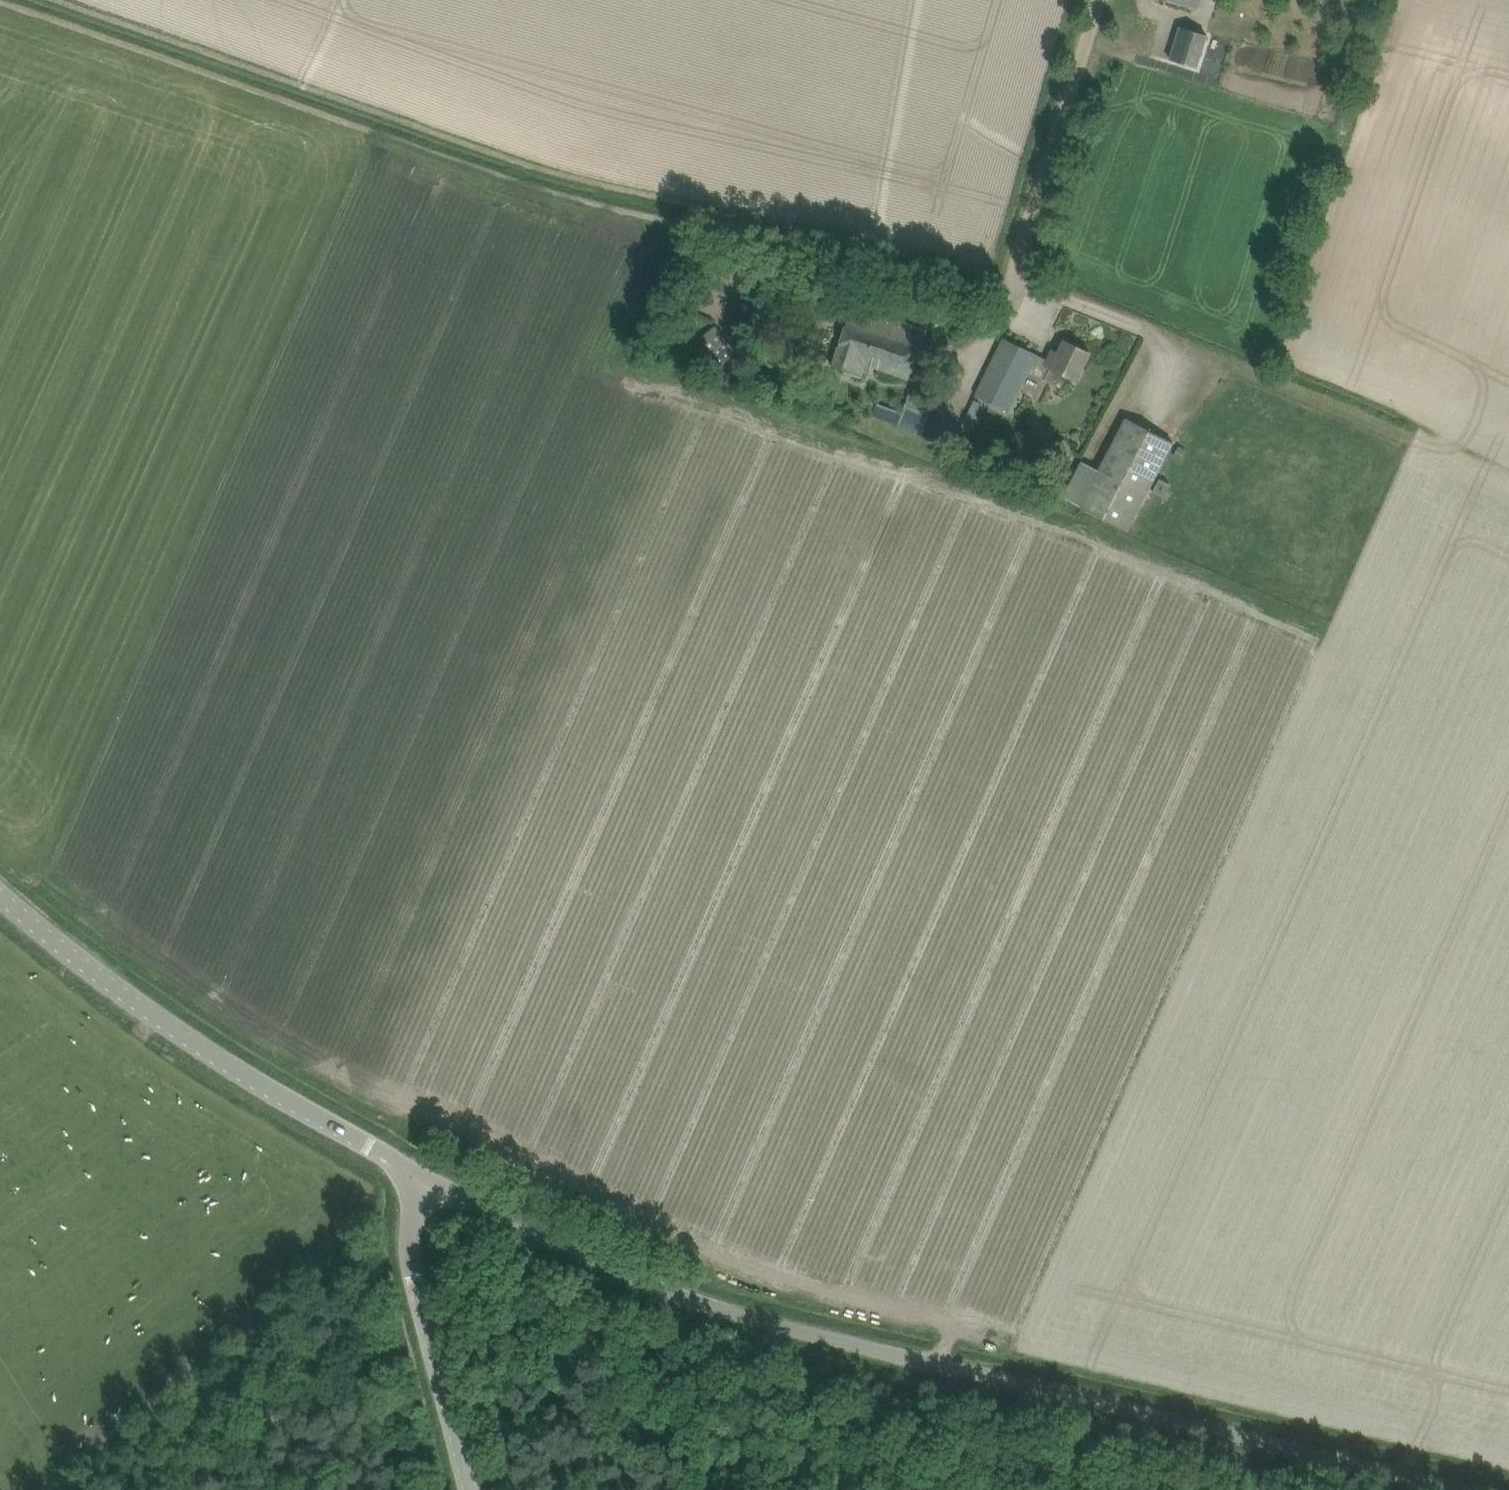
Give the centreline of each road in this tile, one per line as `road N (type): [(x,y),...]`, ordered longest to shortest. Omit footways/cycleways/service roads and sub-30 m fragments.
road 1 (unclassified): [(1477,1489),(700,1304),(427,1178)]
road 2 (unclassified): [(427,1178),(223,1063),(49,940),(0,894)]
road 3 (unclassified): [(475,1489),(407,1223),(427,1178)]

